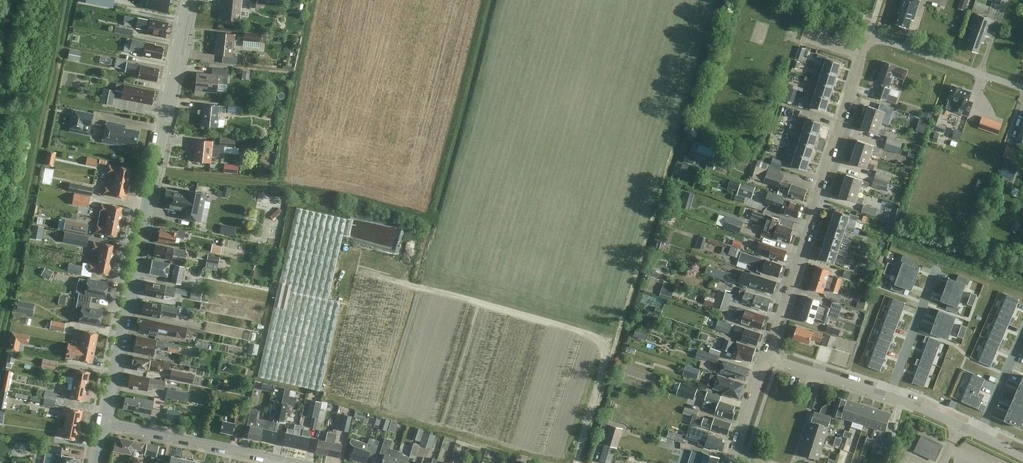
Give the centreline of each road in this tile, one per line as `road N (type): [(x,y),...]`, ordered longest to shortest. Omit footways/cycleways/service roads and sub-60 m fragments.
road 1 (residential): [(103,423),(188,0)]
road 2 (residential): [(764,358),(869,36)]
road 3 (residential): [(282,460),(103,423)]
road 4 (residential): [(1022,89),(869,36)]
road 5 (residential): [(889,396),(938,265)]
road 6 (residential): [(889,396),(764,358)]

